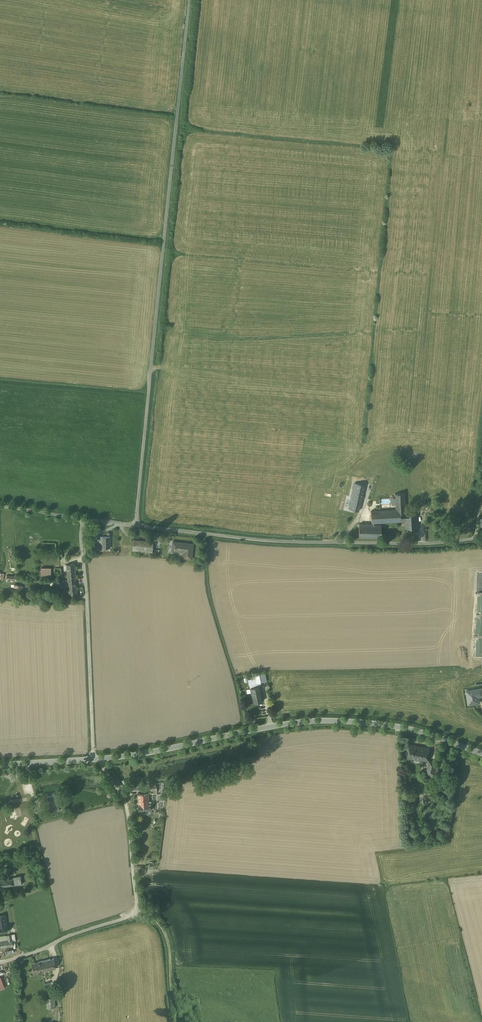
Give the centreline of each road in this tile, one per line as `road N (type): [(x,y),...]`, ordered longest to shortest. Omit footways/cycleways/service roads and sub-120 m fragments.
road 1 (unclassified): [(136,526),(191,0)]
road 2 (tertiary): [(481,752),(415,730),(316,721),(233,729),(97,759)]
road 3 (residential): [(136,526),(271,540),(481,540)]
road 4 (residential): [(97,759),(127,812),(136,910),(0,962)]
road 5 (residential): [(85,518),(97,759)]
road 6 (track): [(136,910),(161,928),(177,1021)]

